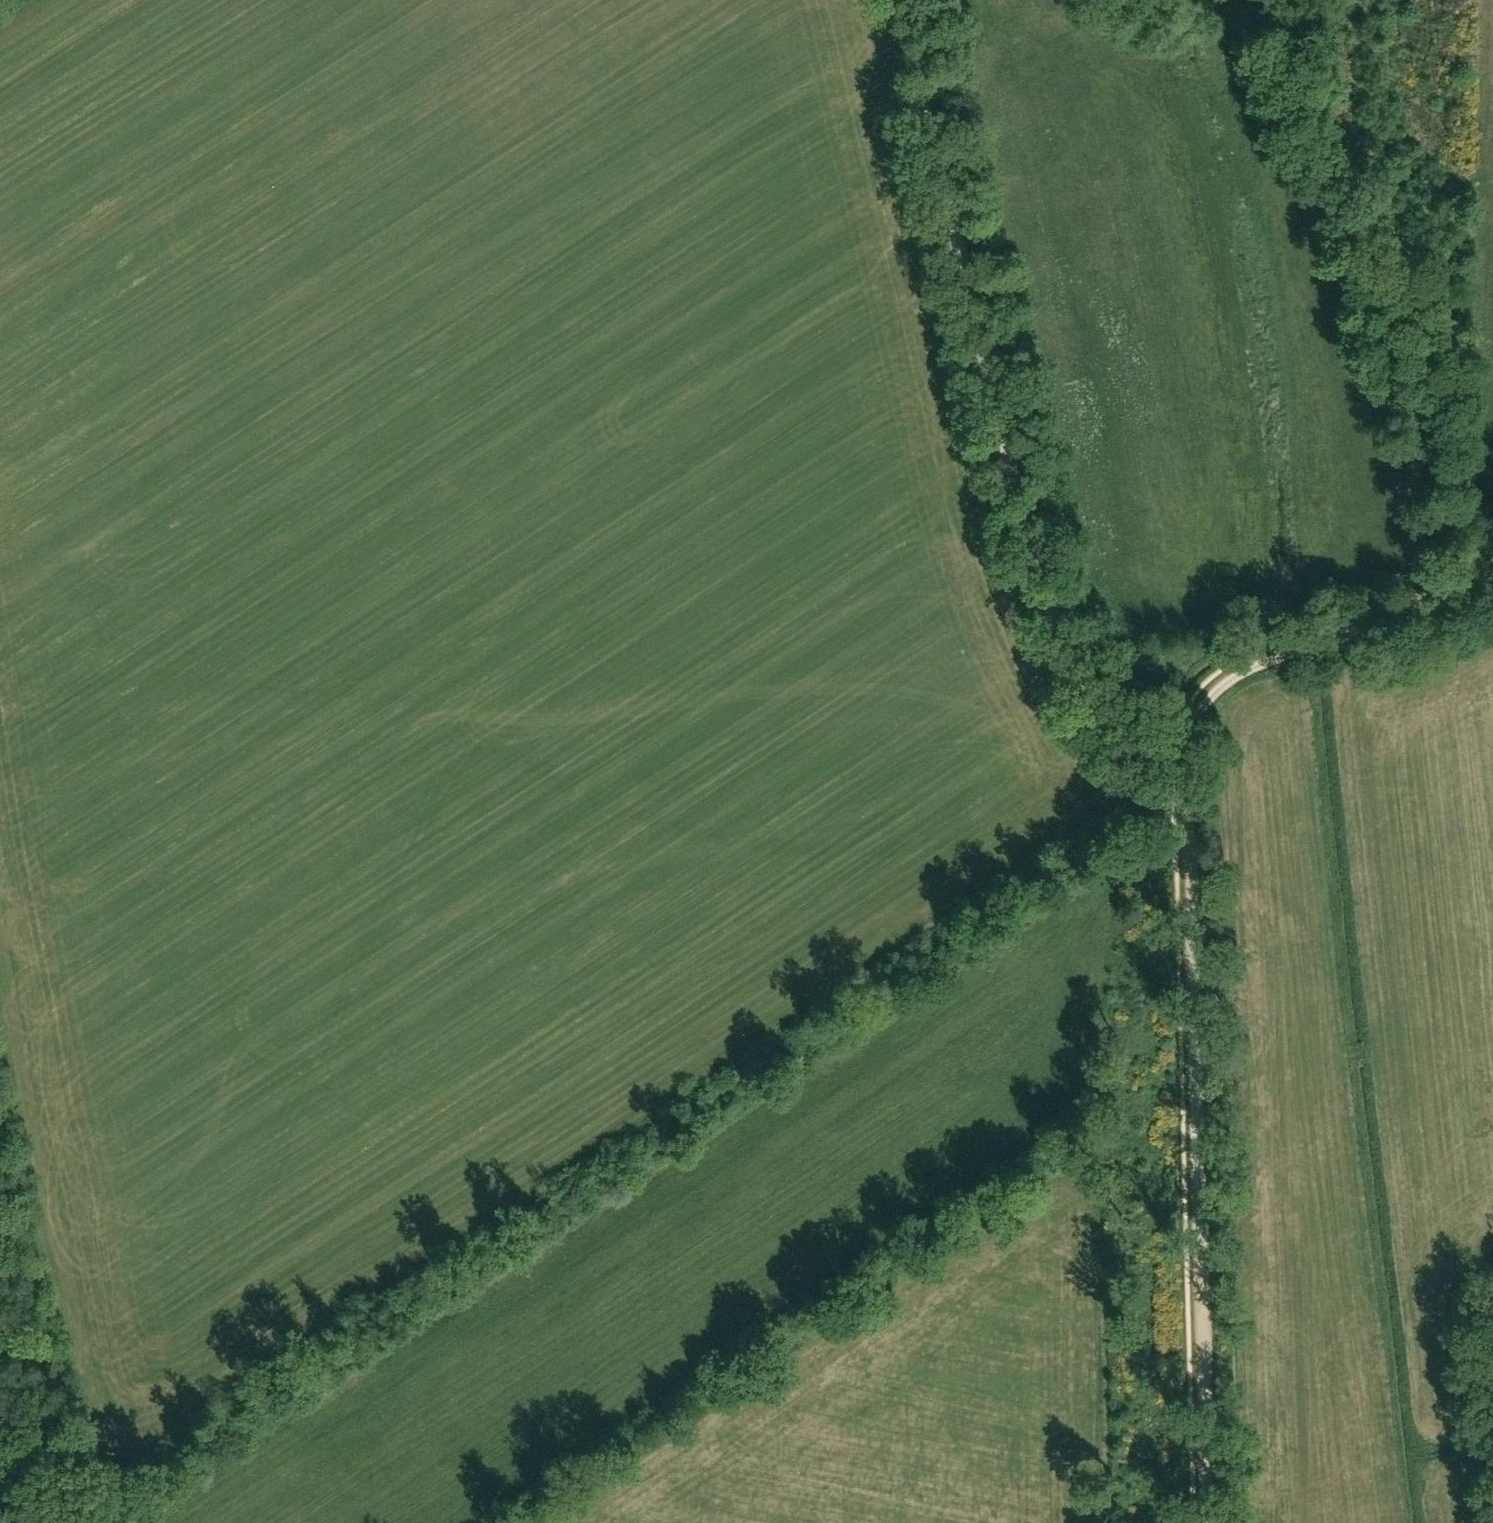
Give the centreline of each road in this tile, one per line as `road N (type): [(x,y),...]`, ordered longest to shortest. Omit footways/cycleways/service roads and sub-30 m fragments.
road 1 (track): [(1176,811),(1161,810),(1098,718),(1064,640),(902,0)]
road 2 (track): [(1210,1522),(1188,811)]
road 3 (track): [(1188,811),(1188,730),(1211,690),(1266,660),(1462,592)]

